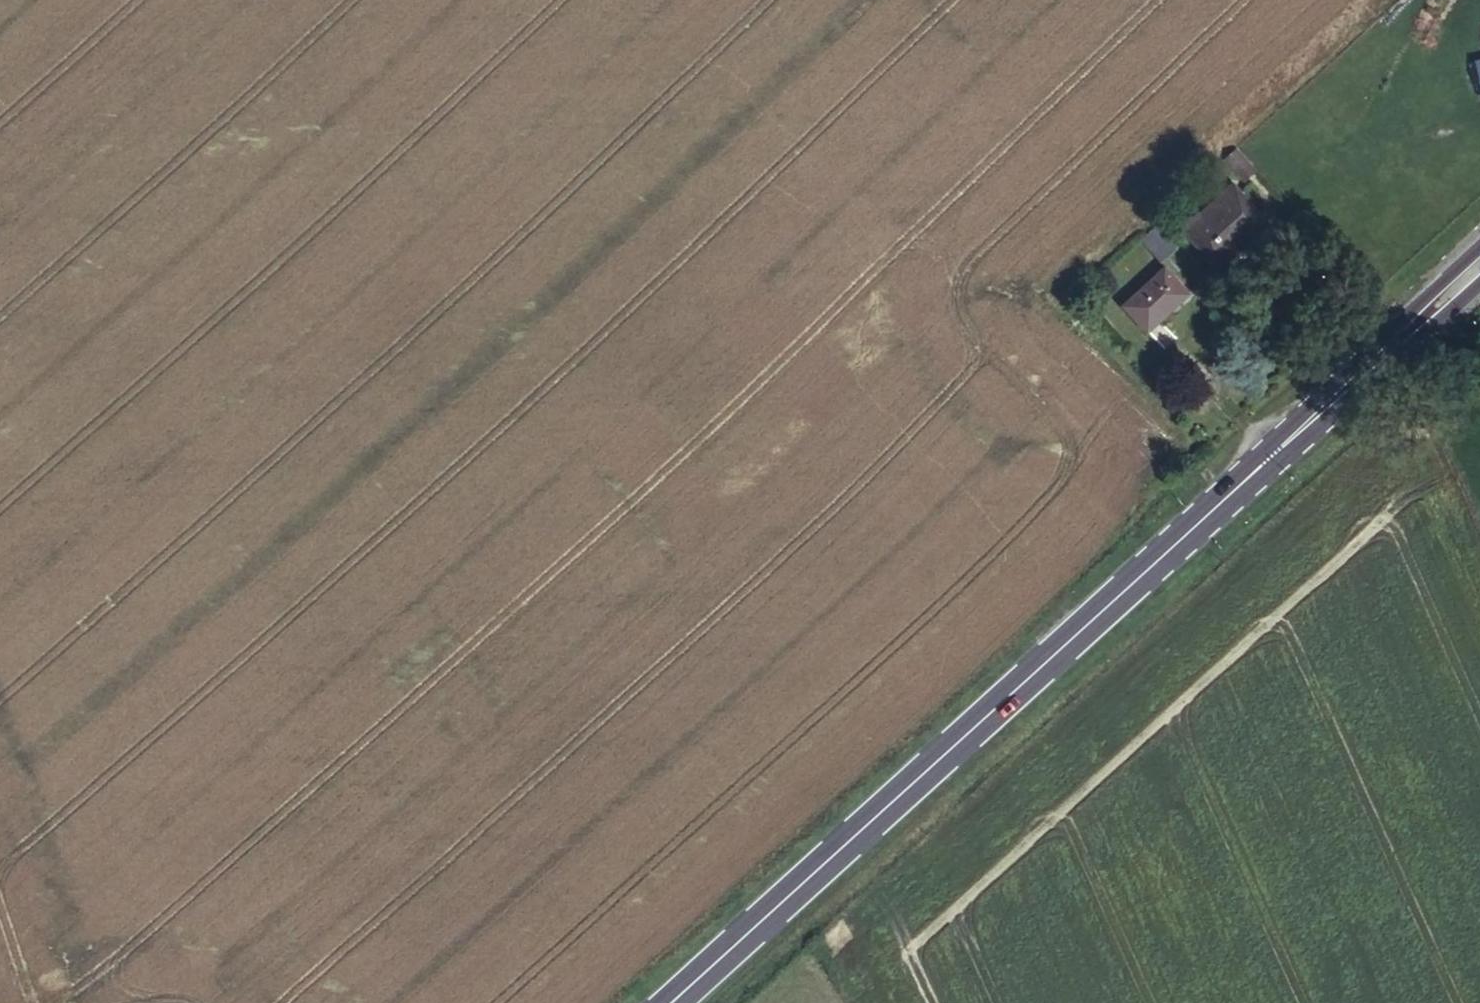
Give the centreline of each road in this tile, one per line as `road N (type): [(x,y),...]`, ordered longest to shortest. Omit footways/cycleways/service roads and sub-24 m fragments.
road 1 (primary): [(668,1002),(1479,270)]

